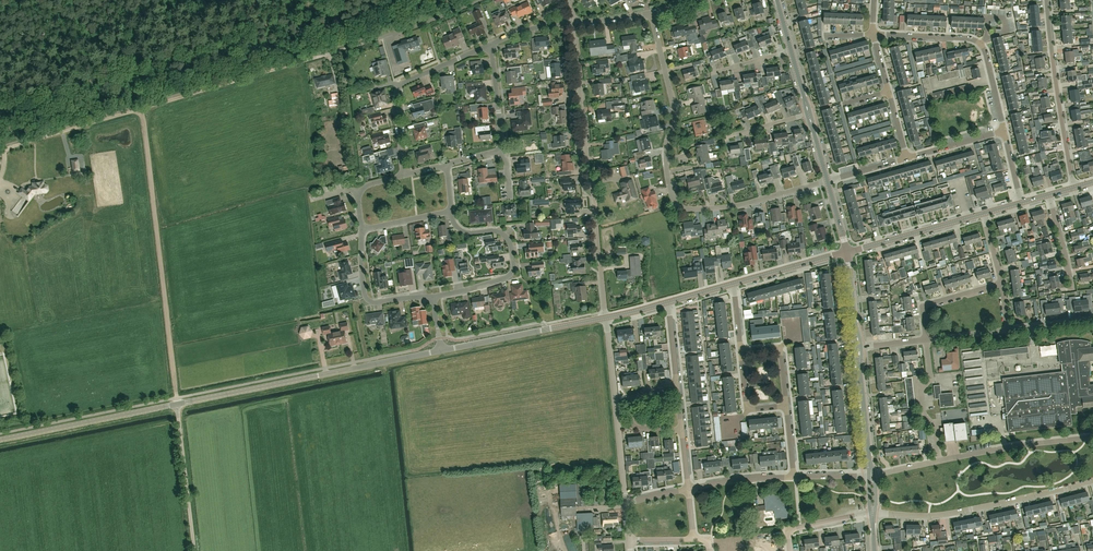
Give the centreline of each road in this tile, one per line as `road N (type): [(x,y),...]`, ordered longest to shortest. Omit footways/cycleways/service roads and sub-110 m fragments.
road 1 (residential): [(827,180),(727,207),(677,203),(665,159),(675,111),(651,13)]
road 2 (track): [(177,404),(143,108)]
road 3 (residential): [(607,318),(573,23)]
road 4 (track): [(300,62),(24,144)]
road 5 (unclassified): [(177,404),(442,352)]
road 6 (residential): [(872,513),(970,512),(1092,480)]
road 7 (residential): [(1003,131),(977,41),(873,34)]
road 8 (residential): [(1074,188),(1047,0)]
road 9 (residential): [(626,503),(607,318)]
road 10 (residential): [(434,297),(512,272),(505,237),(464,233),(452,211)]
road 11 (unclassified): [(0,440),(177,404)]
road 12 (unclassified): [(442,352),(607,318)]
road 13 (residential): [(937,462),(1092,437)]
road 14 (unclassified): [(195,550),(177,404)]
road 15 (tertiary): [(984,213),(847,250)]
road 16 (residential): [(434,297),(366,298),(361,230)]
road 17 (residential): [(427,22),(300,62)]
road 18 (residential): [(682,431),(631,423),(630,397),(677,376)]
road 19 (tertiary): [(870,475),(858,348)]
road 20 (residential): [(937,462),(923,407),(926,339)]

